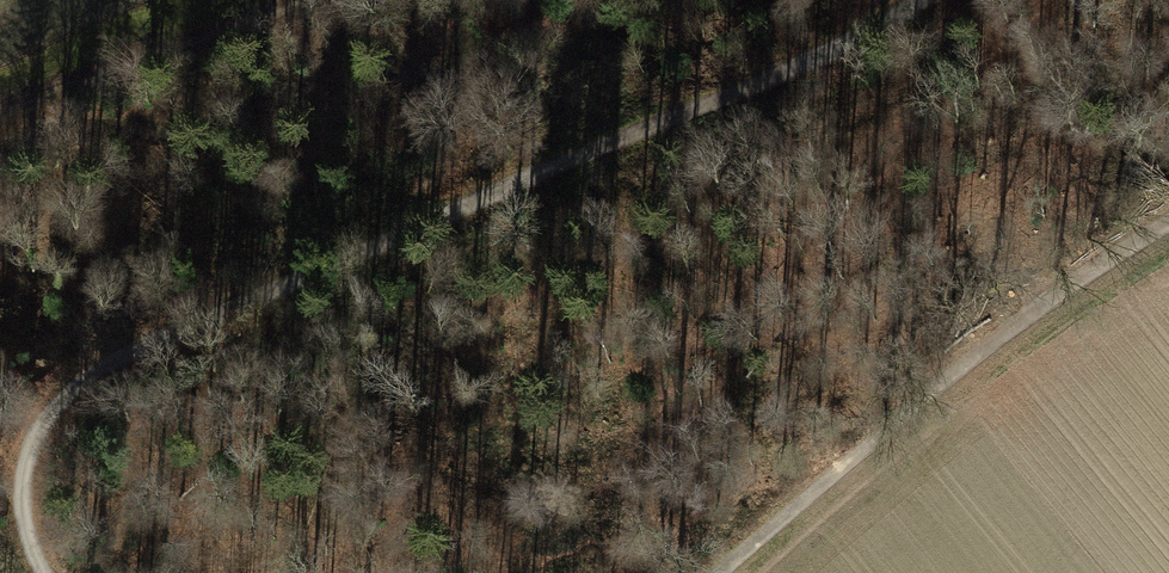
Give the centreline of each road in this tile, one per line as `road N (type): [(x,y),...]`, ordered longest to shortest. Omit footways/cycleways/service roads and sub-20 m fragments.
road 1 (track): [(45,572),(30,542),(24,479),(47,419),(87,375),(139,343),(825,55),(919,0)]
road 2 (track): [(717,572),(1024,316),(1168,224)]
road 3 (track): [(306,0),(202,47),(0,110)]

